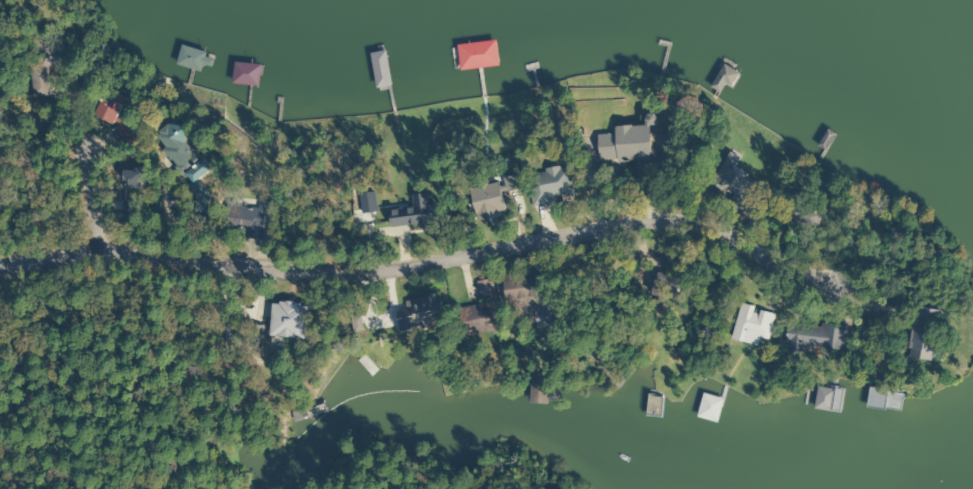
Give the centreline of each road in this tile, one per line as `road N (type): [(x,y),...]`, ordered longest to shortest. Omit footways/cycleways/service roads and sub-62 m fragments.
road 1 (residential): [(0,249),(423,240),(586,170)]
road 2 (residential): [(136,246),(84,15)]
road 3 (residential): [(423,240),(489,245),(608,215)]
road 4 (residential): [(303,242),(292,102)]

